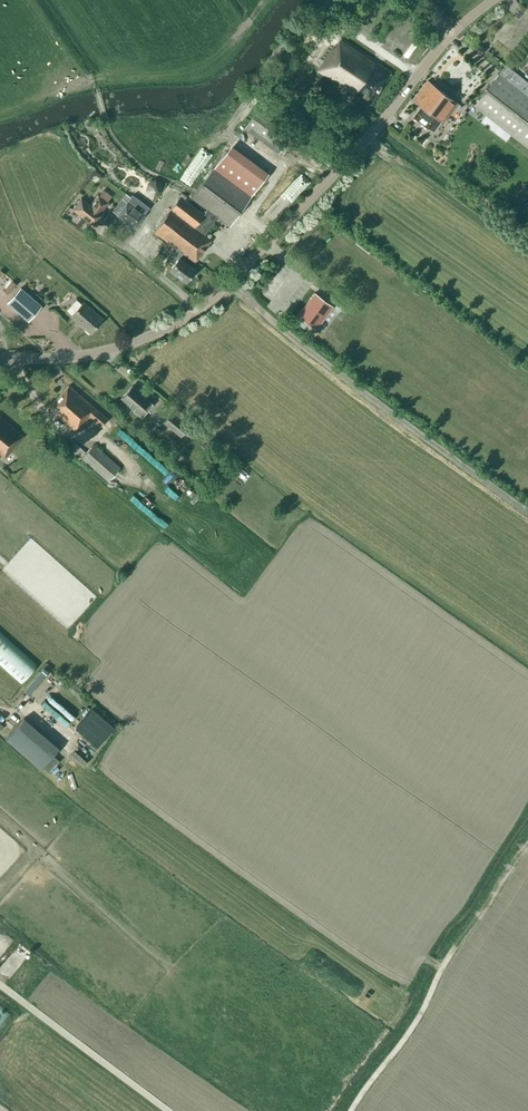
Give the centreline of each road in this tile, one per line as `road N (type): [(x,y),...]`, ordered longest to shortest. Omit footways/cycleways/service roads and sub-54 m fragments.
road 1 (tertiary): [(0,361),(70,361),(172,331),(228,290),(359,151),(450,34),(491,0)]
road 2 (track): [(527,513),(228,290)]
road 3 (track): [(350,1110),(421,1016),(451,954),(527,843)]
road 4 (track): [(0,985),(170,1110)]
road 5 (track): [(125,248),(175,182),(130,157),(105,119)]

